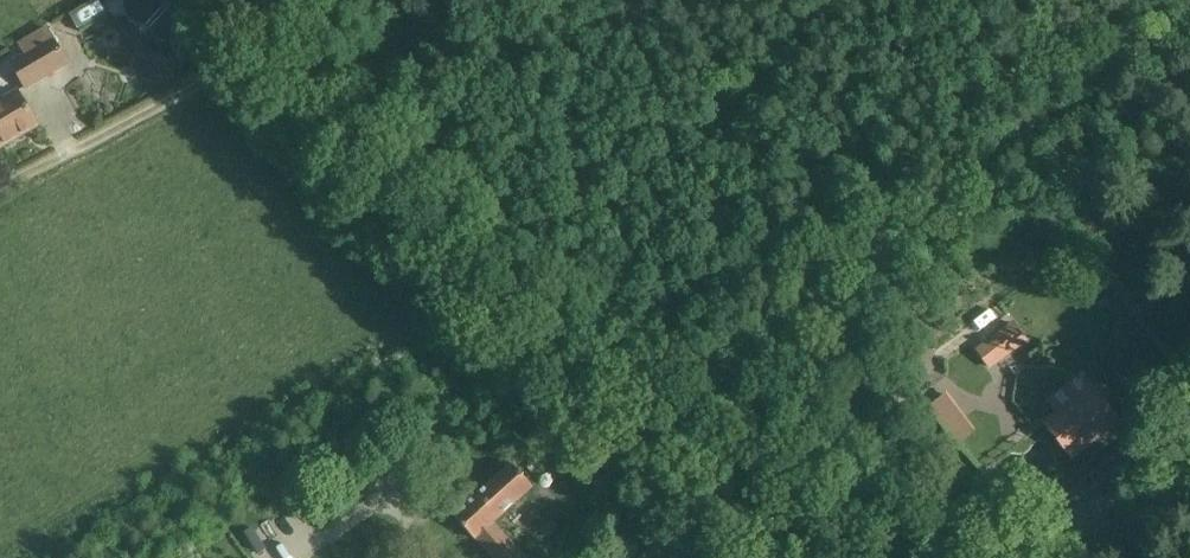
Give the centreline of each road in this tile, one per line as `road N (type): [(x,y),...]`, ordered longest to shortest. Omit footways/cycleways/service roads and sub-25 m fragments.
road 1 (unclassified): [(731,557),(322,127),(220,0)]
road 2 (secondary): [(1026,557),(1189,430)]

